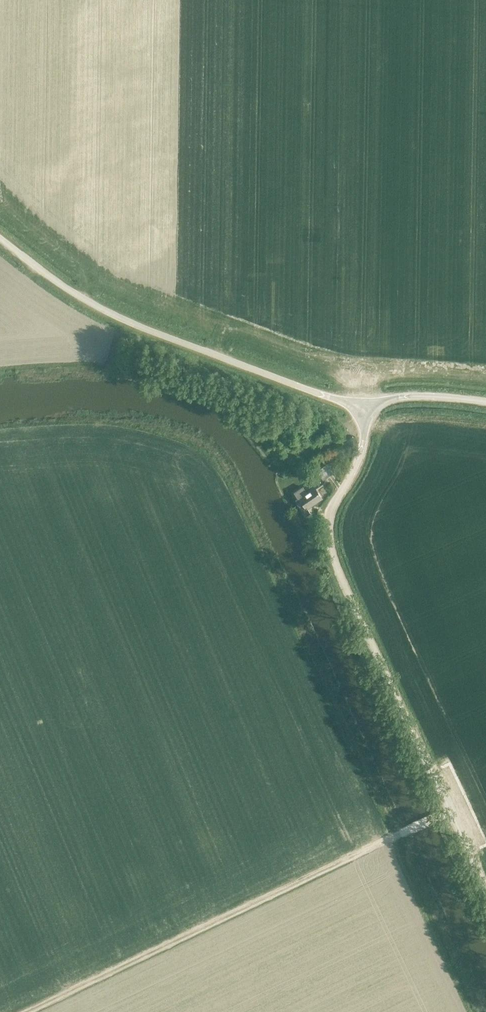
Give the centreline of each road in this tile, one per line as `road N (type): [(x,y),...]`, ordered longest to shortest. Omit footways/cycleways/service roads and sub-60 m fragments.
road 1 (unclassified): [(450,810),(331,549),(331,511),(360,455),(366,410)]
road 2 (track): [(26,1011),(399,834)]
road 3 (unclassified): [(366,410),(109,314),(0,240)]
road 4 (unclassified): [(485,402),(407,399),(366,410)]

